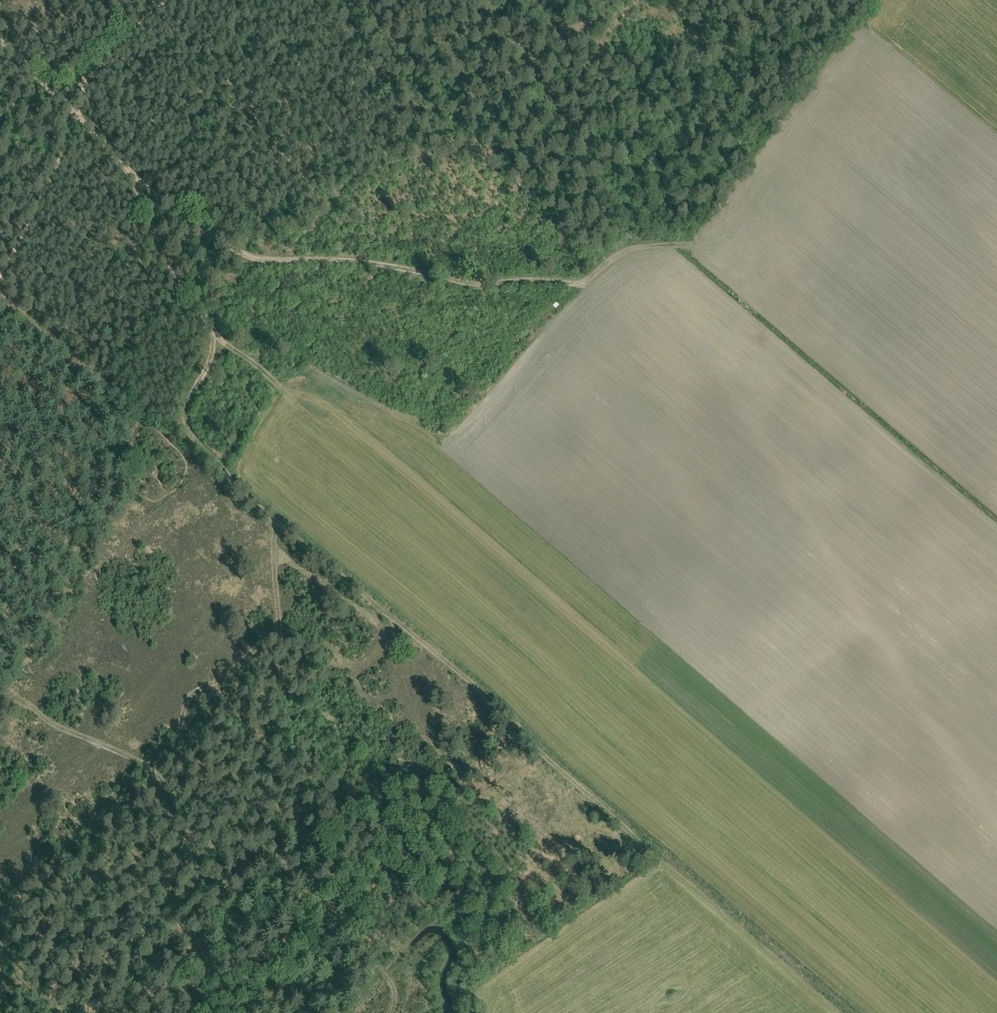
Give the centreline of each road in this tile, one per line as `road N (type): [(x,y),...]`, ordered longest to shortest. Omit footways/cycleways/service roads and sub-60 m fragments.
road 1 (track): [(0,282),(49,184),(72,110)]

